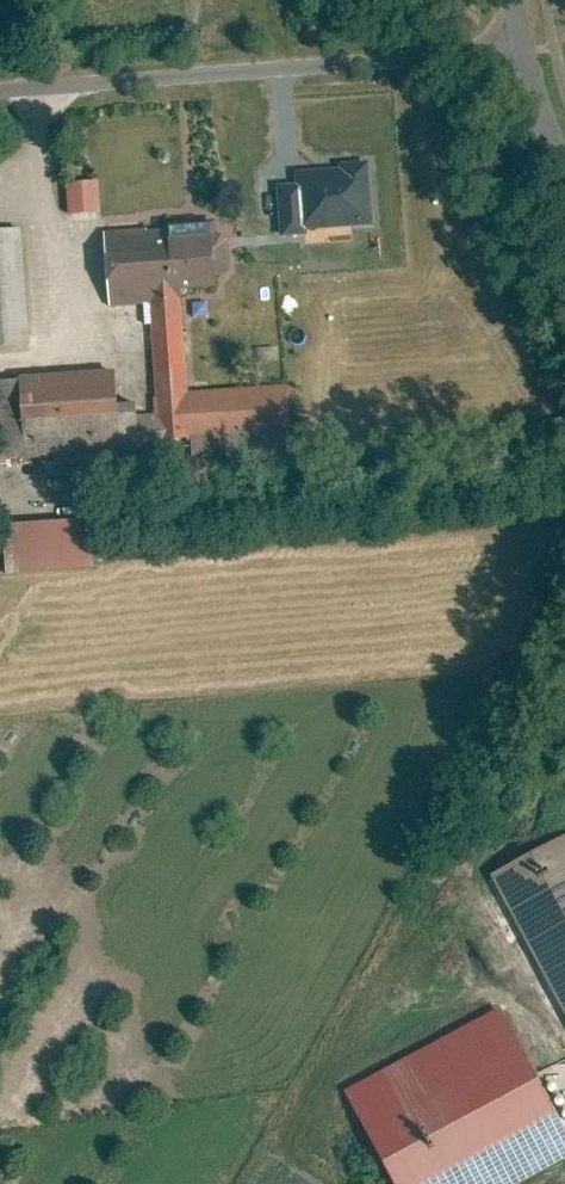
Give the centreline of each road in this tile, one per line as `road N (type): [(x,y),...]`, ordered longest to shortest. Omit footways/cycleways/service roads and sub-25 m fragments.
road 1 (residential): [(514,49),(0,87)]

